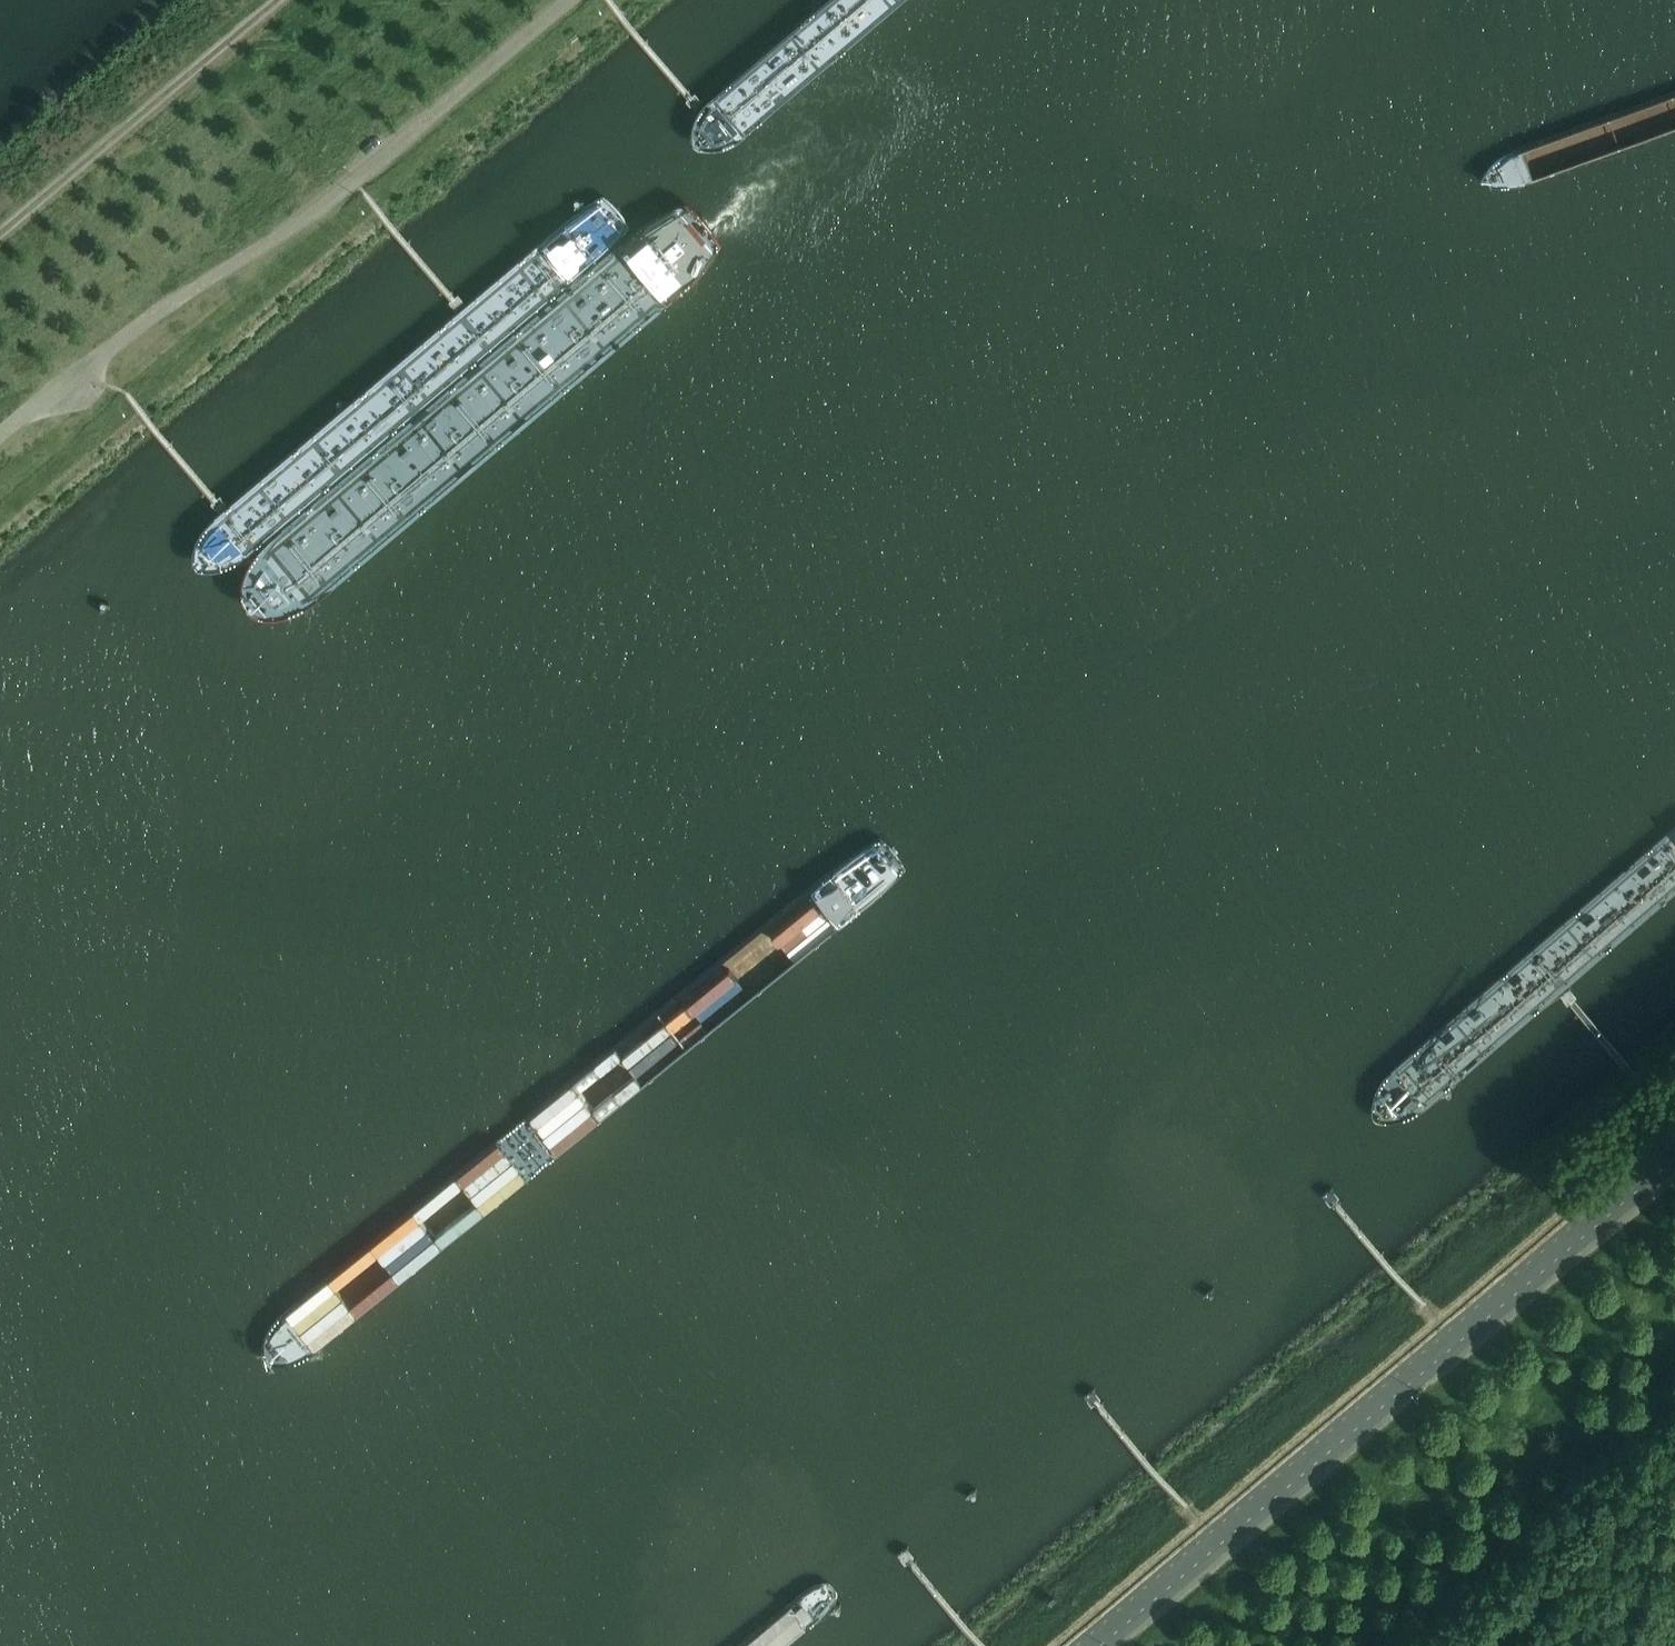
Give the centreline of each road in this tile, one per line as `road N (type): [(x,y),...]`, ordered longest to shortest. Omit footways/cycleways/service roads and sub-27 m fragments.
road 1 (tertiary): [(1090,1645),(1674,1152)]
road 2 (unclassified): [(0,438),(153,315),(302,218),(571,0)]

